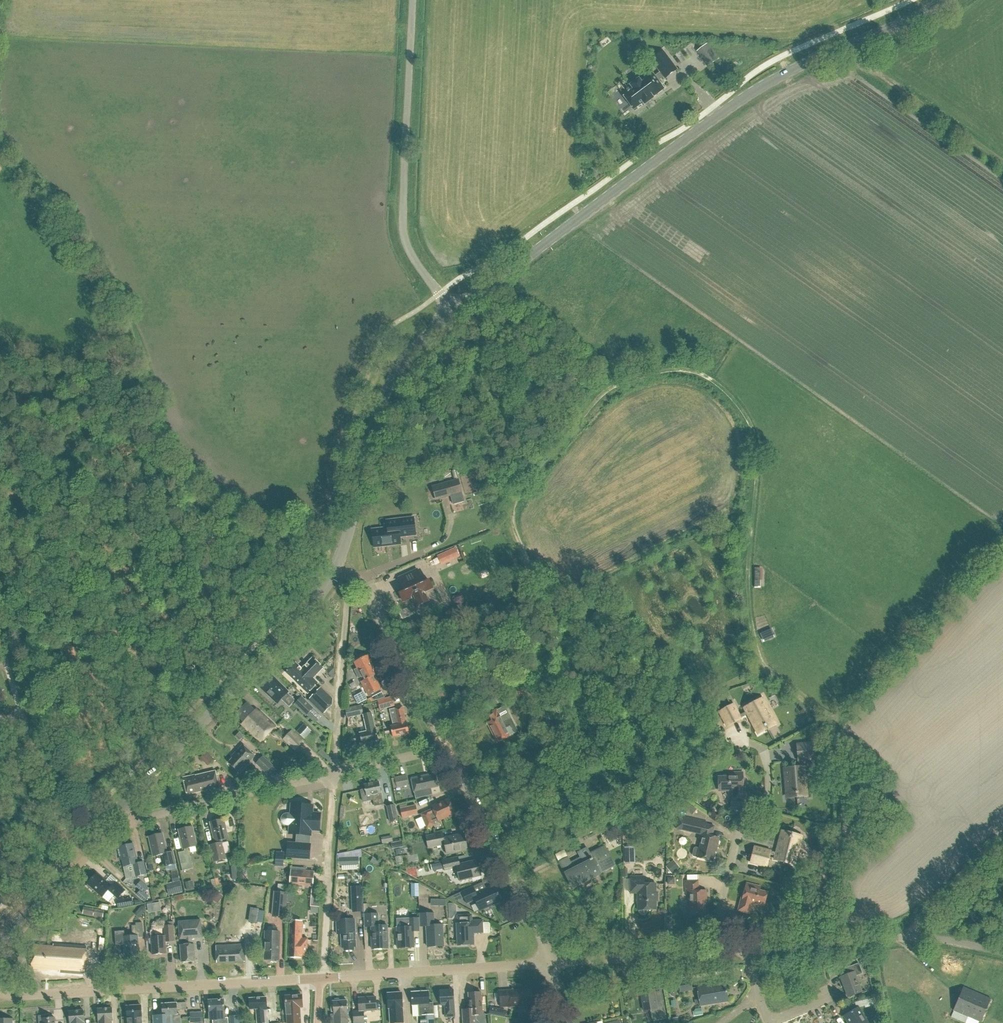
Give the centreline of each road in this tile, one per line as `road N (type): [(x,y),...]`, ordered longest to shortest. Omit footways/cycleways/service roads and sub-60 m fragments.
road 1 (track): [(829,723),(772,679),(759,653),(744,567),(754,487),(749,430),(728,391),(695,371),(641,371),(606,387),(511,509),(527,563)]
road 2 (tertiary): [(454,313),(766,84),(945,0)]
road 3 (unclassified): [(454,313),(415,261),(403,223),(414,0)]
road 4 (tertiary): [(120,806),(318,597),(335,568)]
road 5 (unclassified): [(0,991),(319,980)]
road 6 (tertiary): [(335,568),(376,412),(401,366),(454,313)]
road 7 (unclassified): [(1002,952),(896,937),(746,949)]
road 8 (track): [(829,723),(1002,536)]
road 9 (unclassified): [(552,963),(447,746)]
road 10 (unclassified): [(323,979),(552,963)]
road 11 (track): [(805,944),(840,826),(829,723)]
road 12 (residential): [(120,806),(141,818),(336,773)]
road 13 (residential): [(72,862),(7,661)]
road 14 (residential): [(323,979),(336,773)]
road 15 (residential): [(723,951),(734,849),(769,793),(766,757)]
road 16 (track): [(845,48),(1002,164)]
road 17 (residential): [(336,773),(354,579)]
road 18 (unclassified): [(447,746),(354,579)]
road 19 (unclassified): [(723,951),(552,963)]
road 20 (track): [(527,563),(520,582),(495,601),(399,661)]
road 21 (track): [(527,563),(560,643),(551,678),(526,690)]

